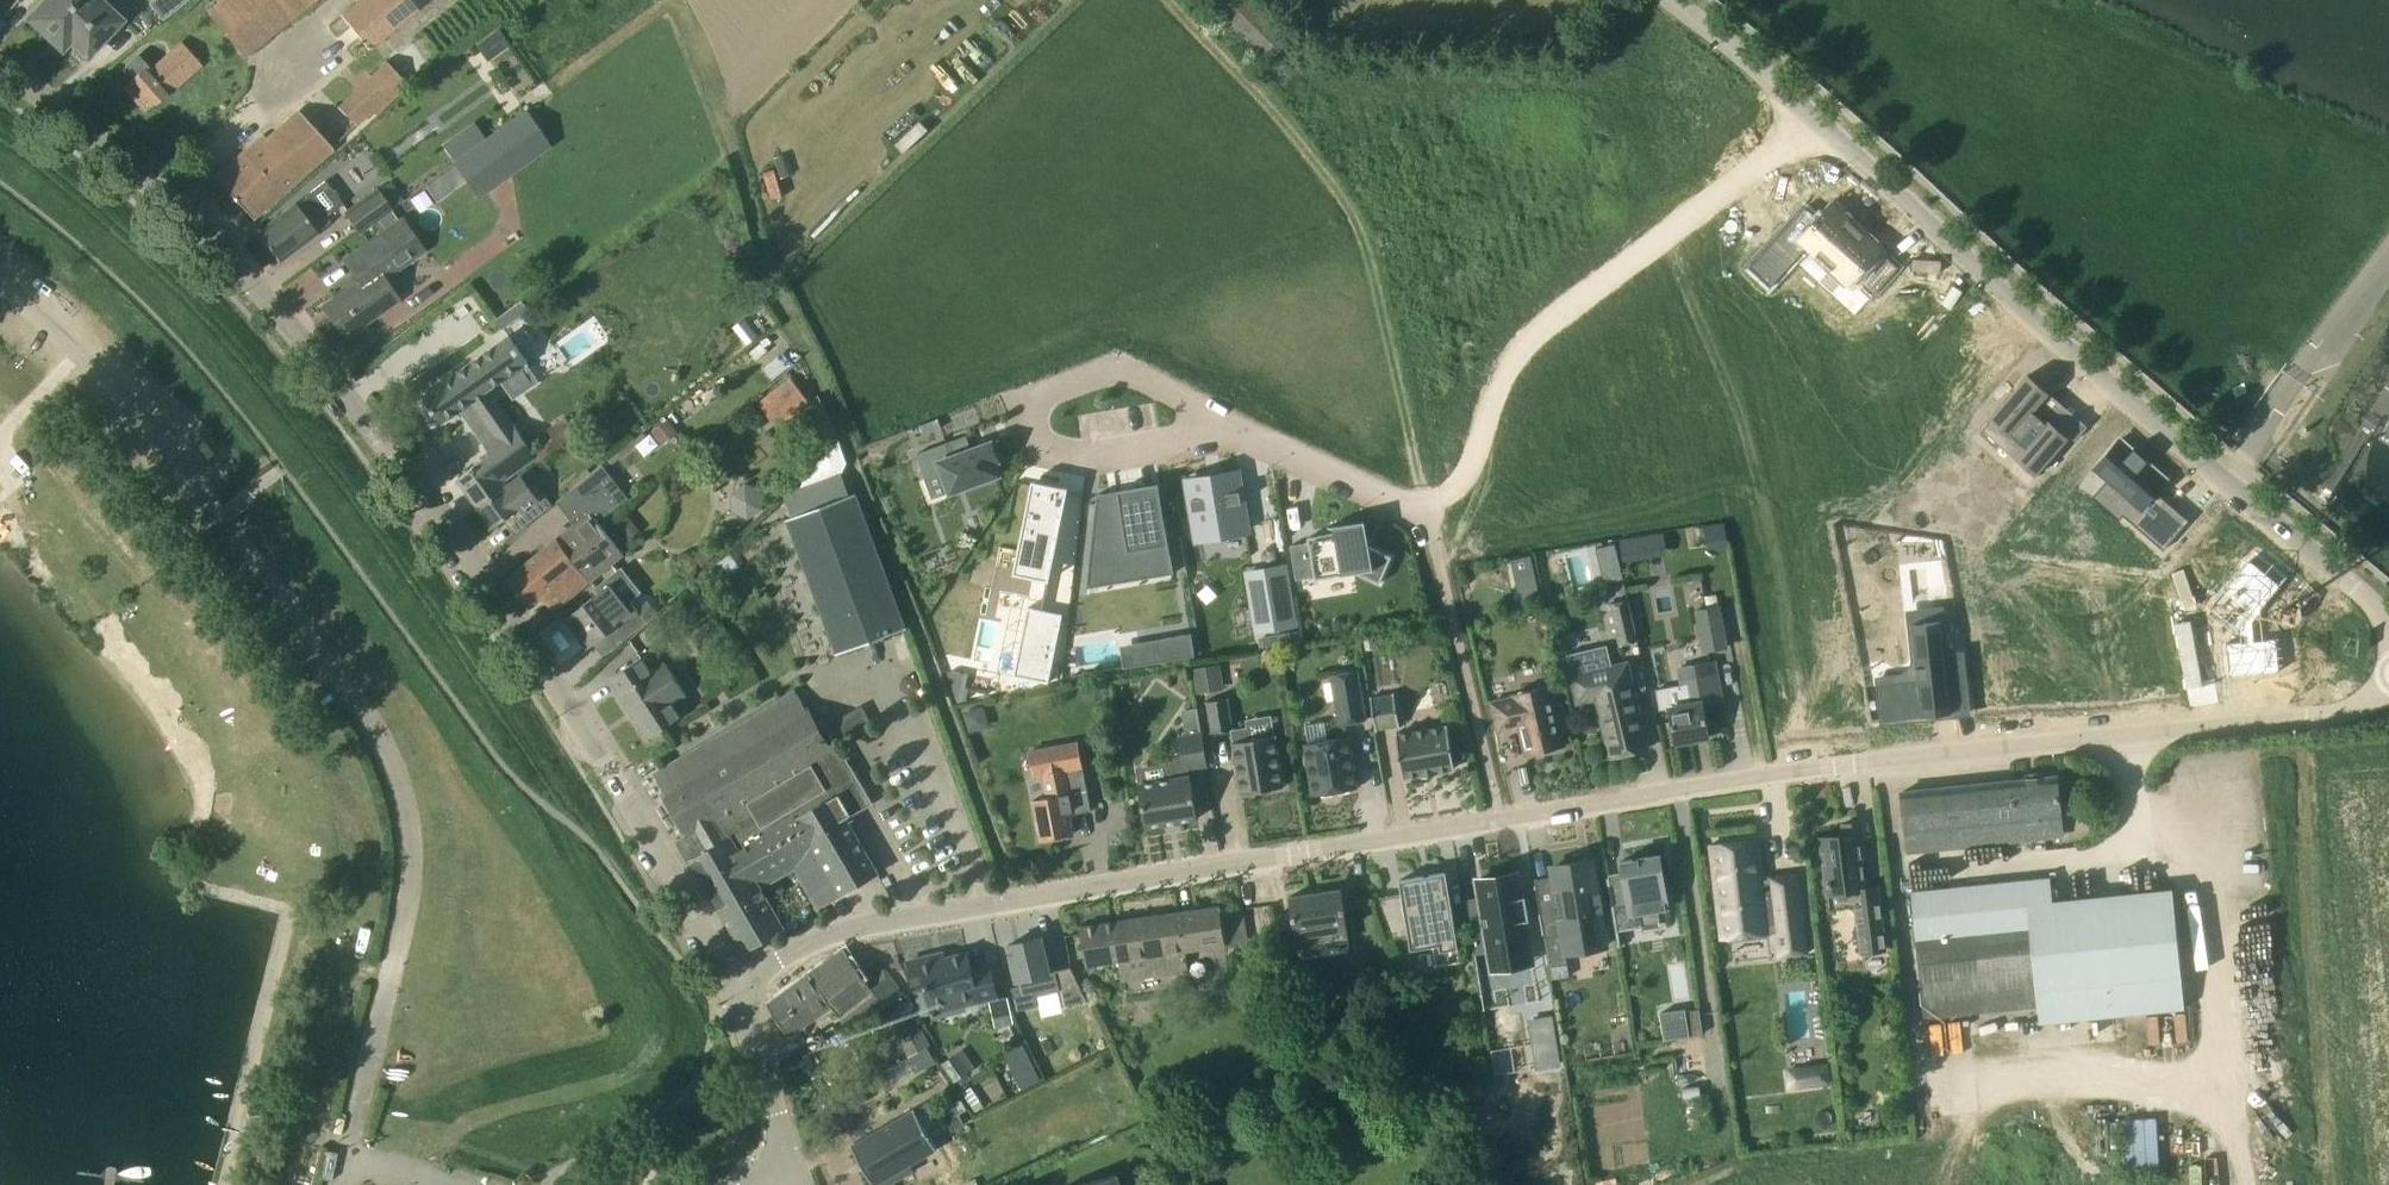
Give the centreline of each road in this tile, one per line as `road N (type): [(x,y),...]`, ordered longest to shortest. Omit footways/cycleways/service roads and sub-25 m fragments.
road 1 (residential): [(735,989),(809,946),(900,922),(2013,746),(2345,714),(2388,683)]
road 2 (tertiary): [(735,989),(615,776),(509,615),(318,357),(134,173),(0,65)]
road 3 (tertiary): [(2388,640),(2374,602),(1803,115)]
road 4 (residential): [(1803,115),(1427,523),(1259,437)]
road 5 (unclassified): [(346,1161),(408,914),(406,804),(383,740),(229,522)]
road 6 (unclassified): [(0,285),(134,409),(229,522)]
road 7 (residential): [(1259,437),(1133,372),(1056,396),(1051,423),(1069,442),(1096,449)]
road 8 (tertiary): [(791,1164),(735,989)]
road 9 (tertiary): [(1803,115),(1669,0)]
road 10 (residential): [(1096,449),(1259,437)]

